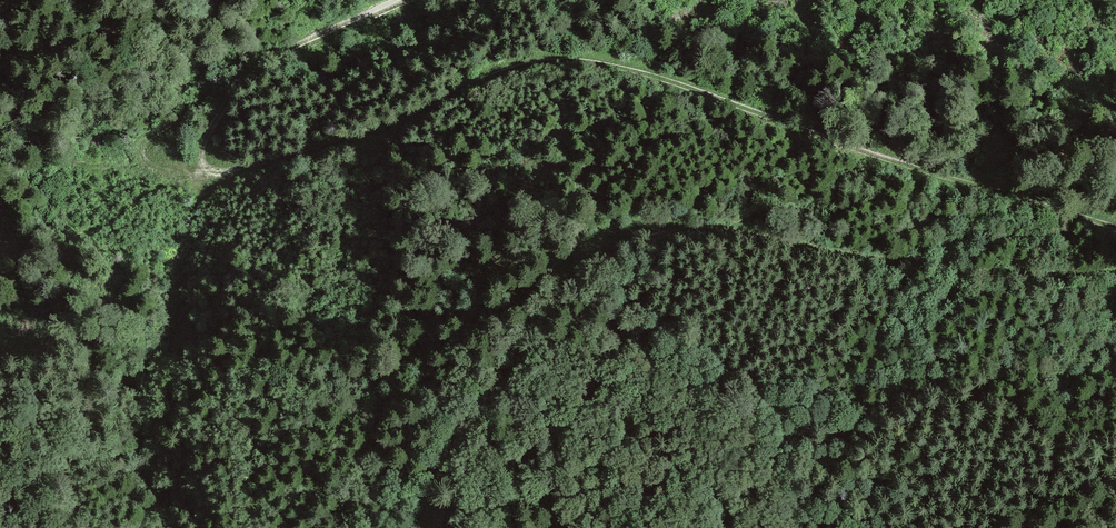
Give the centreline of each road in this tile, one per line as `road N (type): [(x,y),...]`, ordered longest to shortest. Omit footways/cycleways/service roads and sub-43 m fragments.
road 1 (track): [(280,52),(235,86),(205,146),(206,167),(239,166),(363,132),(479,77),(569,59),(675,82),(850,145),(1115,223)]
road 2 (track): [(1115,275),(1027,275),(834,255),(720,230),(619,245),(600,259),(429,488),(409,527)]

